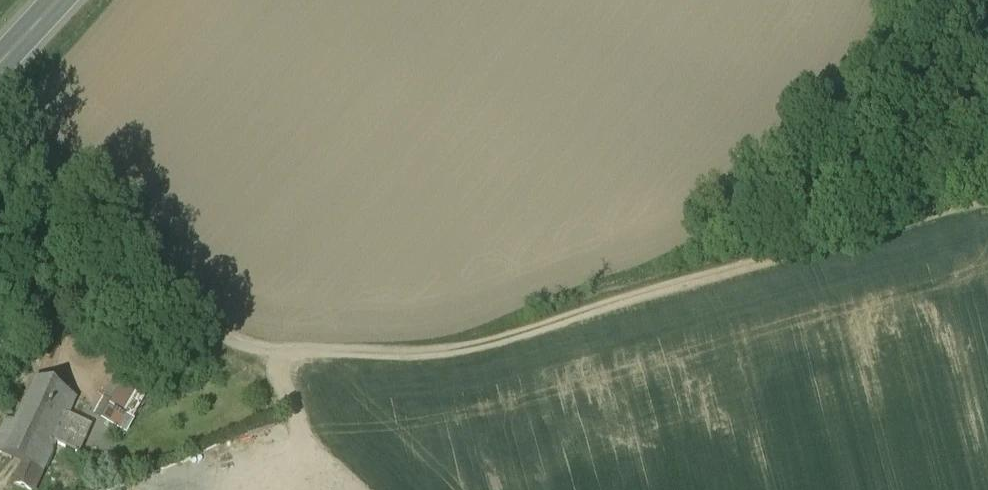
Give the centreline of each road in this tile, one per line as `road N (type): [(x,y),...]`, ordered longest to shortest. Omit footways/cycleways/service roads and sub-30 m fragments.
road 1 (track): [(987,196),(430,356),(348,359),(264,351),(225,339),(190,316),(0,121)]

